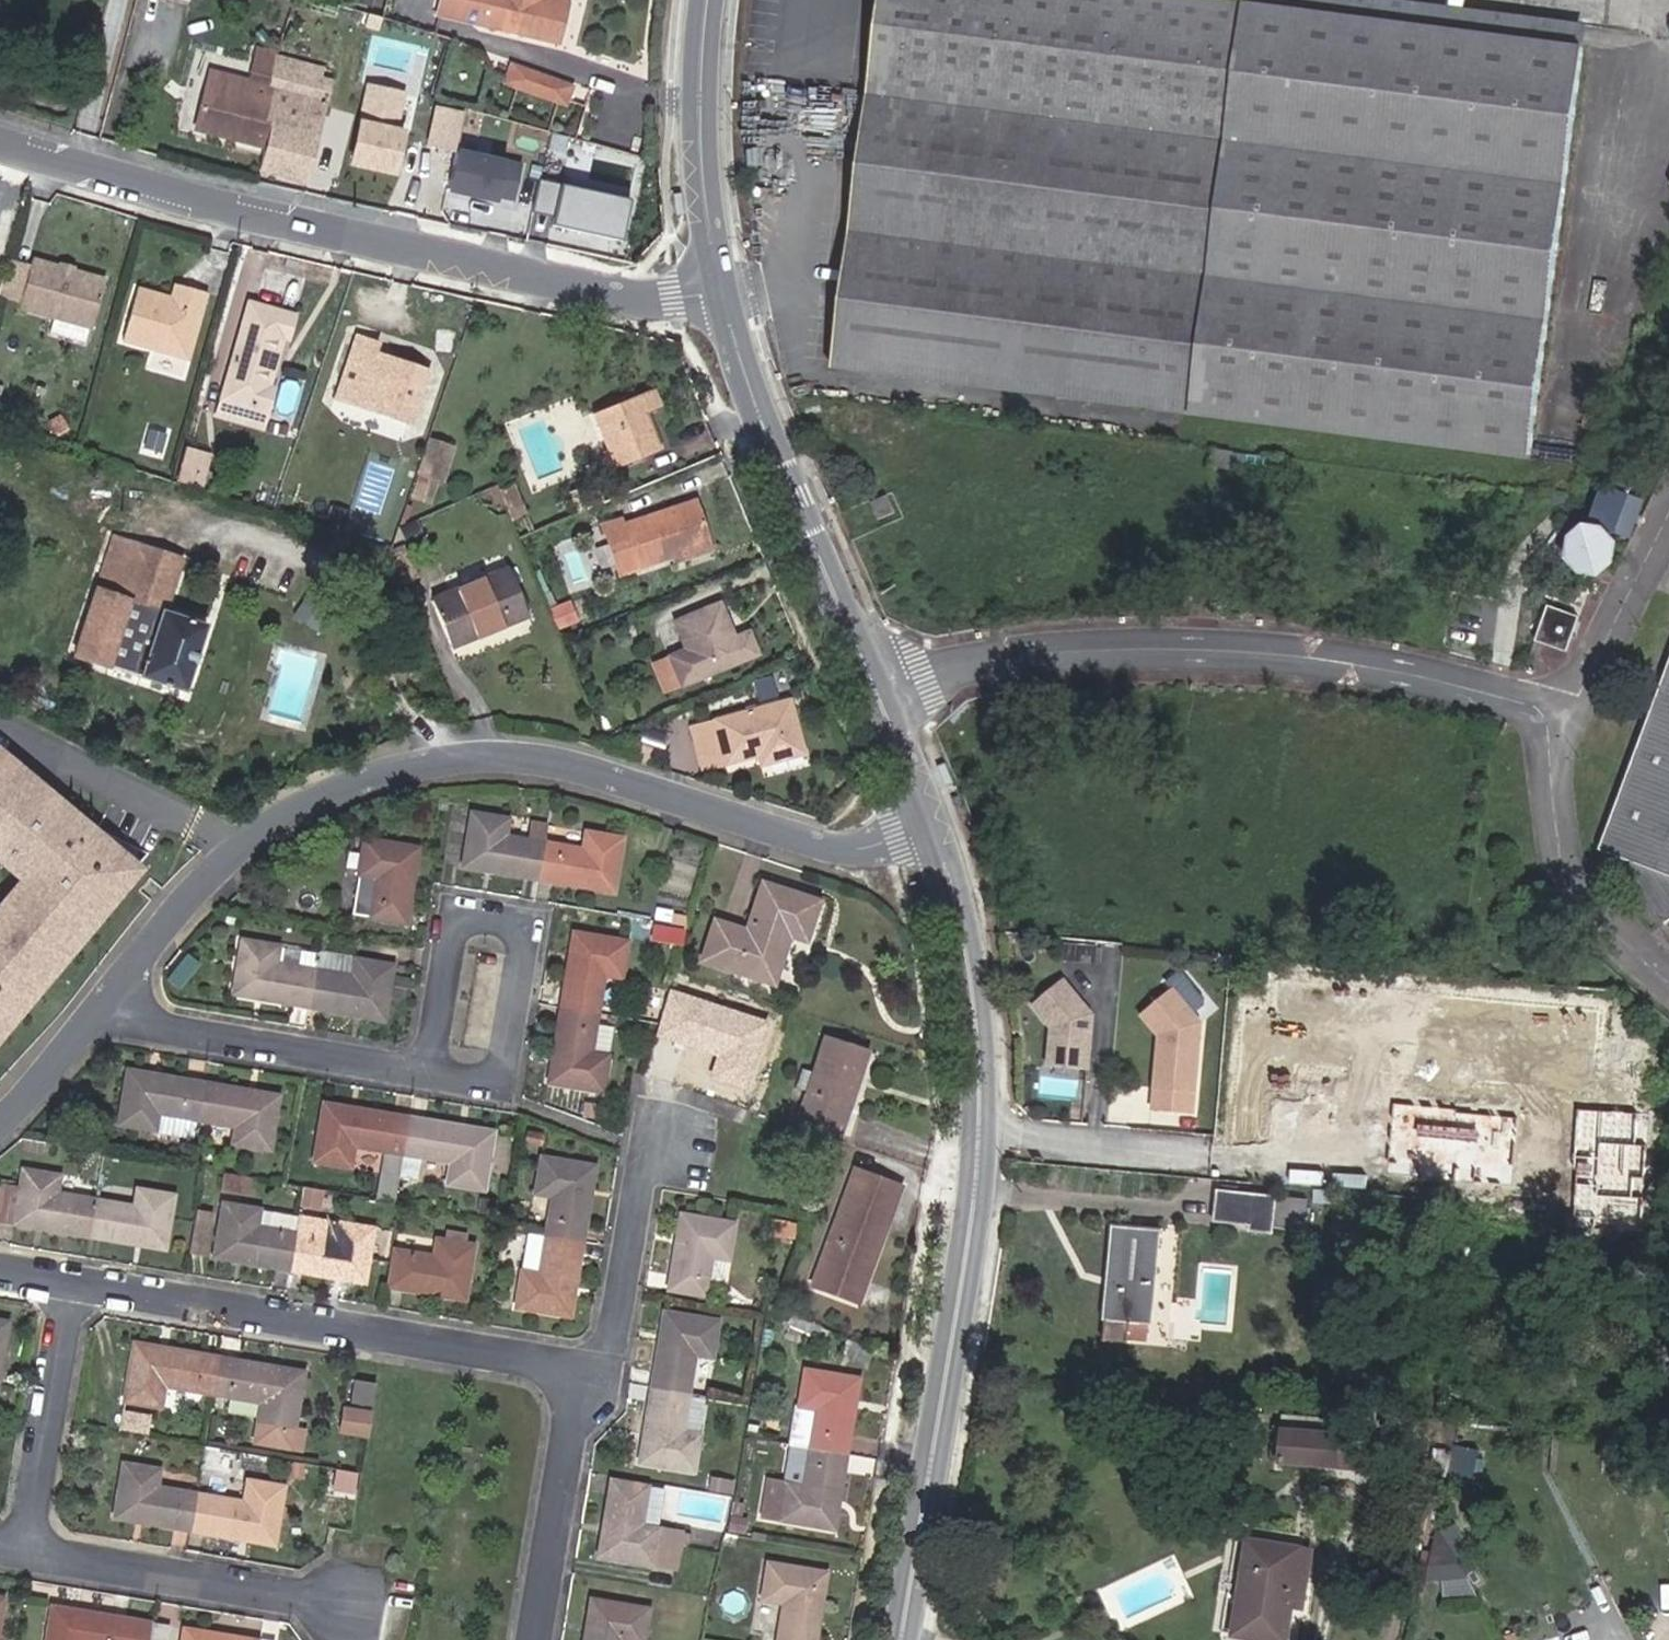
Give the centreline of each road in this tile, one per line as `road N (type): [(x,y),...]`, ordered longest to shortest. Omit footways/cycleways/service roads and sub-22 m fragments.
road 1 (residential): [(85,1019),(229,846),(337,783),(474,758),(567,761),(843,848),(928,821)]
road 2 (residential): [(901,1639),(965,1244),(977,1122),(974,1017),(959,918),(928,821)]
road 3 (residential): [(0,137),(626,298),(723,291)]
road 4 (residential): [(928,821),(754,413),(723,291)]
road 5 (residential): [(75,1277),(509,1348),(558,1375)]
road 6 (residential): [(85,1019),(426,1074)]
road 7 (residential): [(28,1546),(348,1598)]
road 8 (residential): [(426,1074),(504,1087),(527,928),(454,917)]
road 9 (residential): [(723,291),(697,173),(706,0)]
road 10 (residential): [(558,1375),(605,1344),(621,1309),(641,1176),(669,1137)]
road 11 (residential): [(75,1277),(28,1546)]
road 12 (residential): [(558,1375),(569,1402),(567,1437),(531,1639)]
road 13 (residential): [(454,917),(426,1074)]
road 14 (residential): [(0,1118),(85,1019)]

